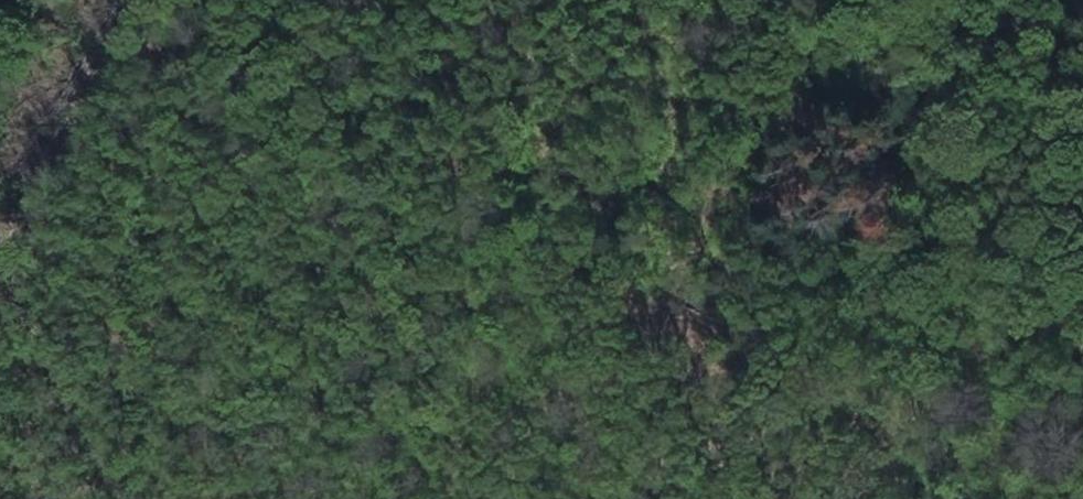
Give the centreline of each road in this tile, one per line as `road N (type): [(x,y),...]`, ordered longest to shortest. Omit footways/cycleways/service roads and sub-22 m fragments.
road 1 (track): [(835,498),(753,437),(693,289),(789,108),(989,0)]

